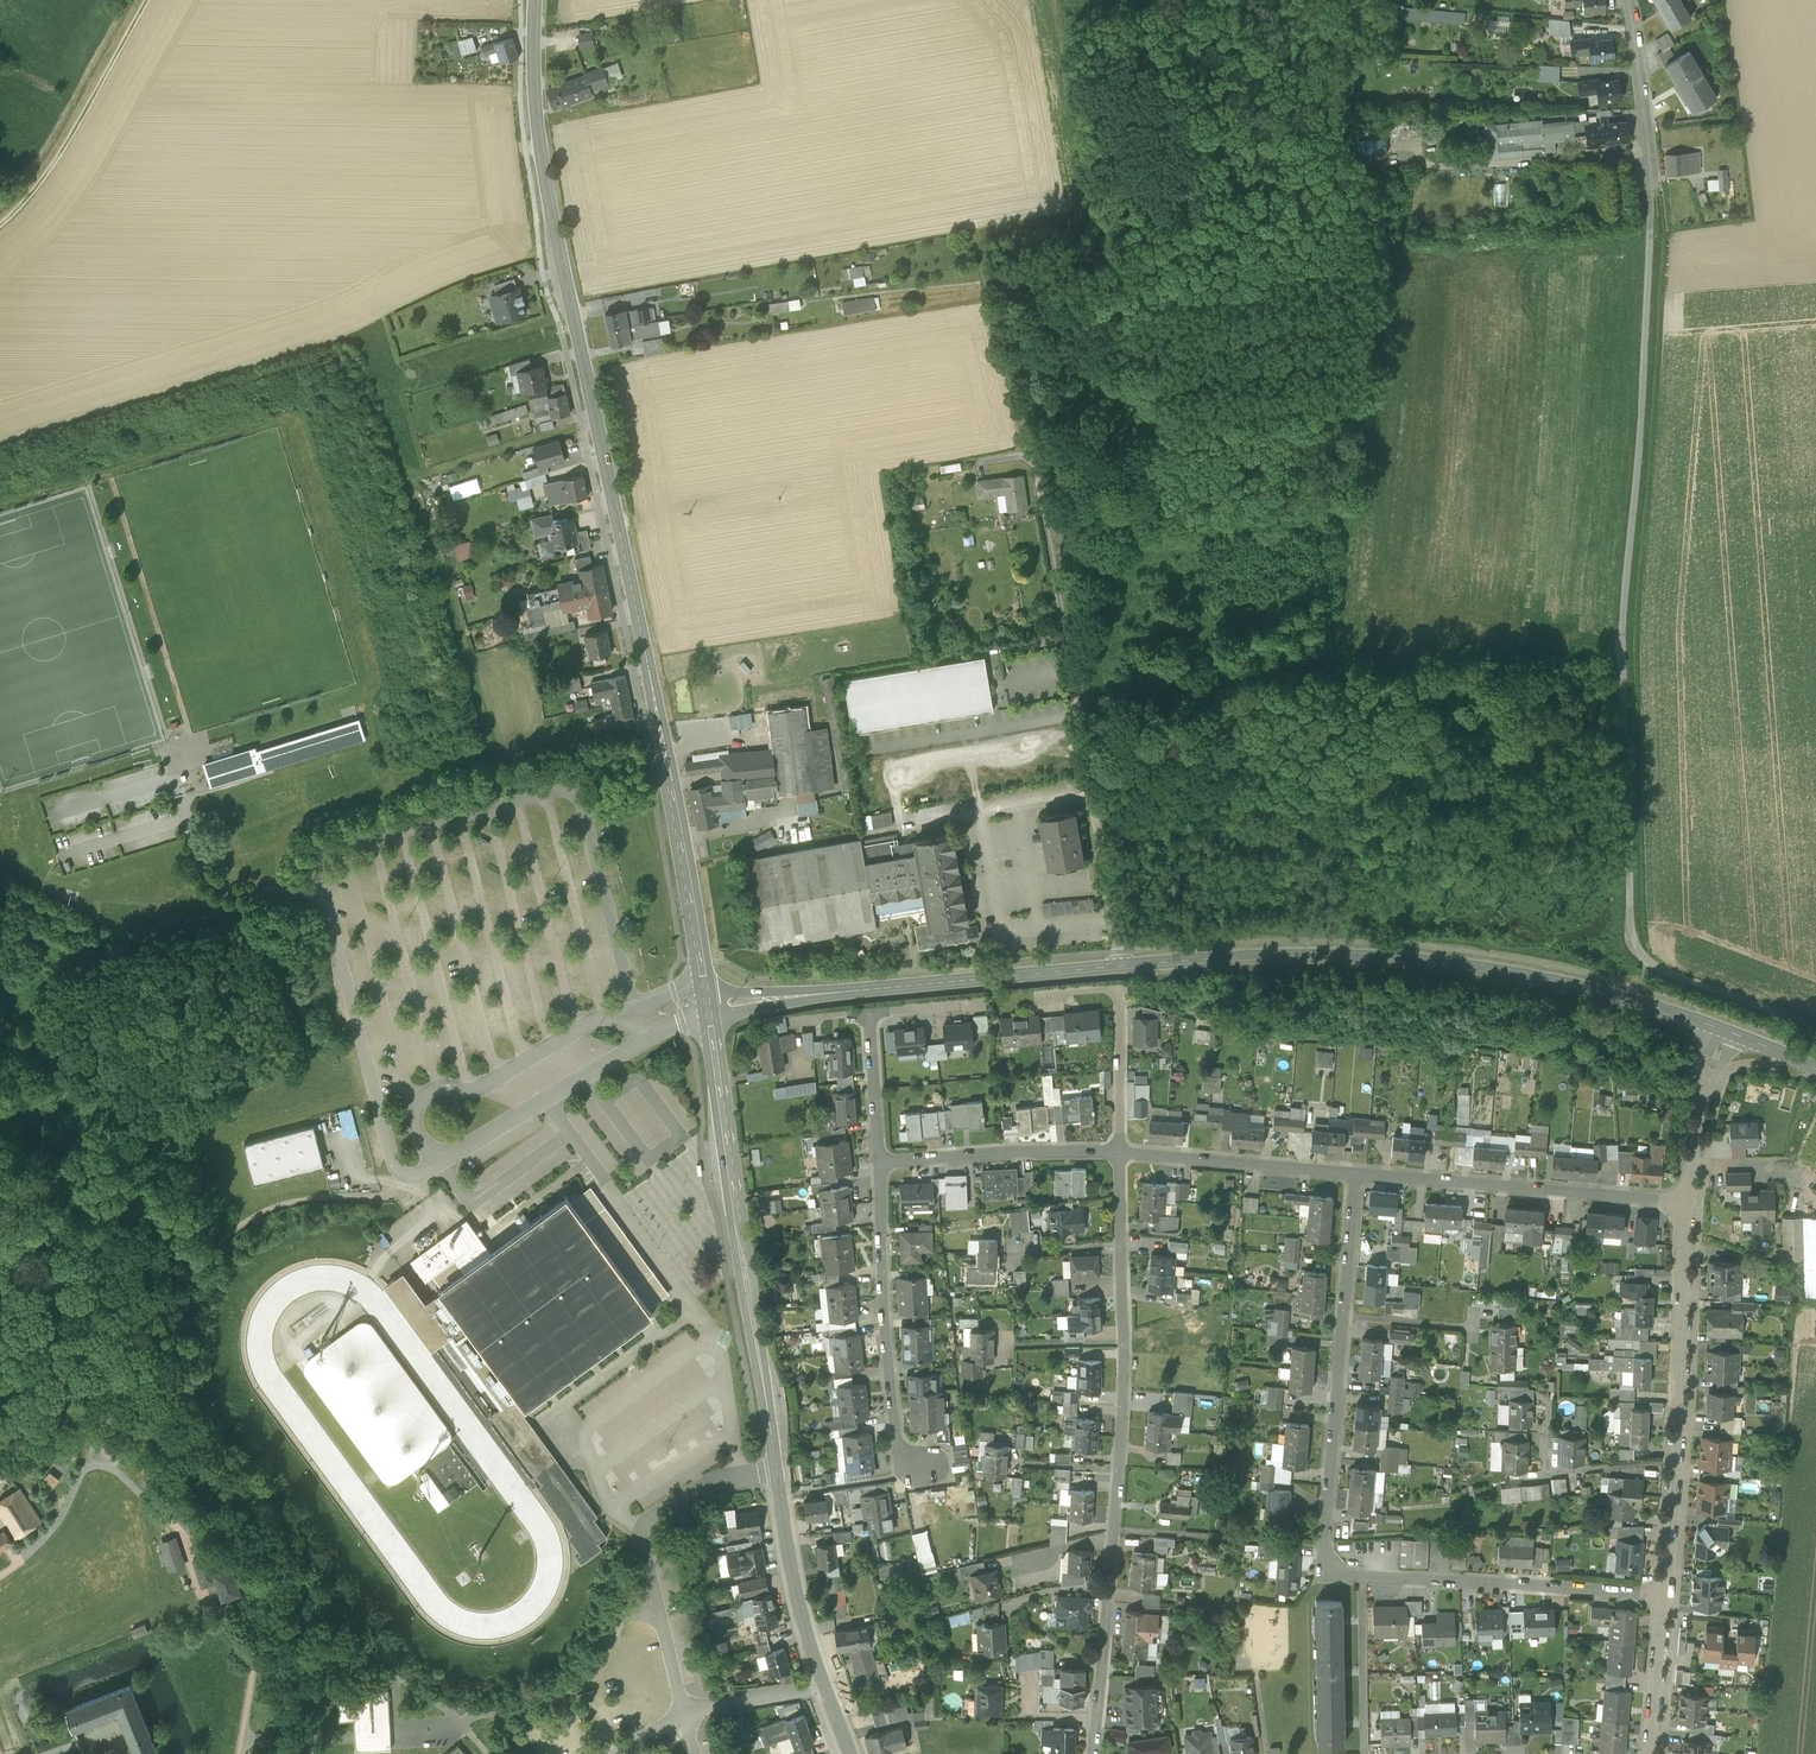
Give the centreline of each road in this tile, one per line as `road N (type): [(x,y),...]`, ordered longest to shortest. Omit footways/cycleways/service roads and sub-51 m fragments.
road 1 (tertiary): [(706,1004),(620,532),(544,173),(535,0)]
road 2 (unclassified): [(1815,1028),(1647,963),(1632,938),(1620,641),(1649,229)]
road 3 (tertiary): [(850,1753),(793,1576),(706,1004)]
road 4 (tertiary): [(1725,1031),(1572,985),(1405,959),(1252,957),(1117,966)]
road 5 (residential): [(1120,1151),(1125,1387),(1092,1753)]
road 6 (residential): [(1668,1595),(1332,1575),(1324,1545),(1345,1317)]
road 7 (residential): [(1117,966),(1037,469)]
road 8 (tertiary): [(1117,966),(706,1004)]
road 9 (residential): [(1668,1595),(1689,1200)]
road 10 (residential): [(881,1163),(886,1328),(901,1466),(934,1468)]
road 11 (residential): [(1689,1200),(1356,1175)]
road 12 (track): [(143,0),(57,160),(0,228)]
road 13 (residential): [(1120,1151),(881,1163)]
road 14 (residential): [(1356,1175),(1120,1151)]
road 15 (residential): [(1042,998),(1118,991),(1120,1151)]
road 16 (residential): [(1649,229),(1651,122),(1629,0)]
road 17 (residential): [(1689,1200),(1725,1031)]
road 18 (residential): [(1656,1753),(1668,1595)]
road 19 (residential): [(871,1014),(881,1163)]
road 20 (residential): [(1345,1317),(1356,1175)]
road 21 (residential): [(1345,1317),(1474,1329)]

